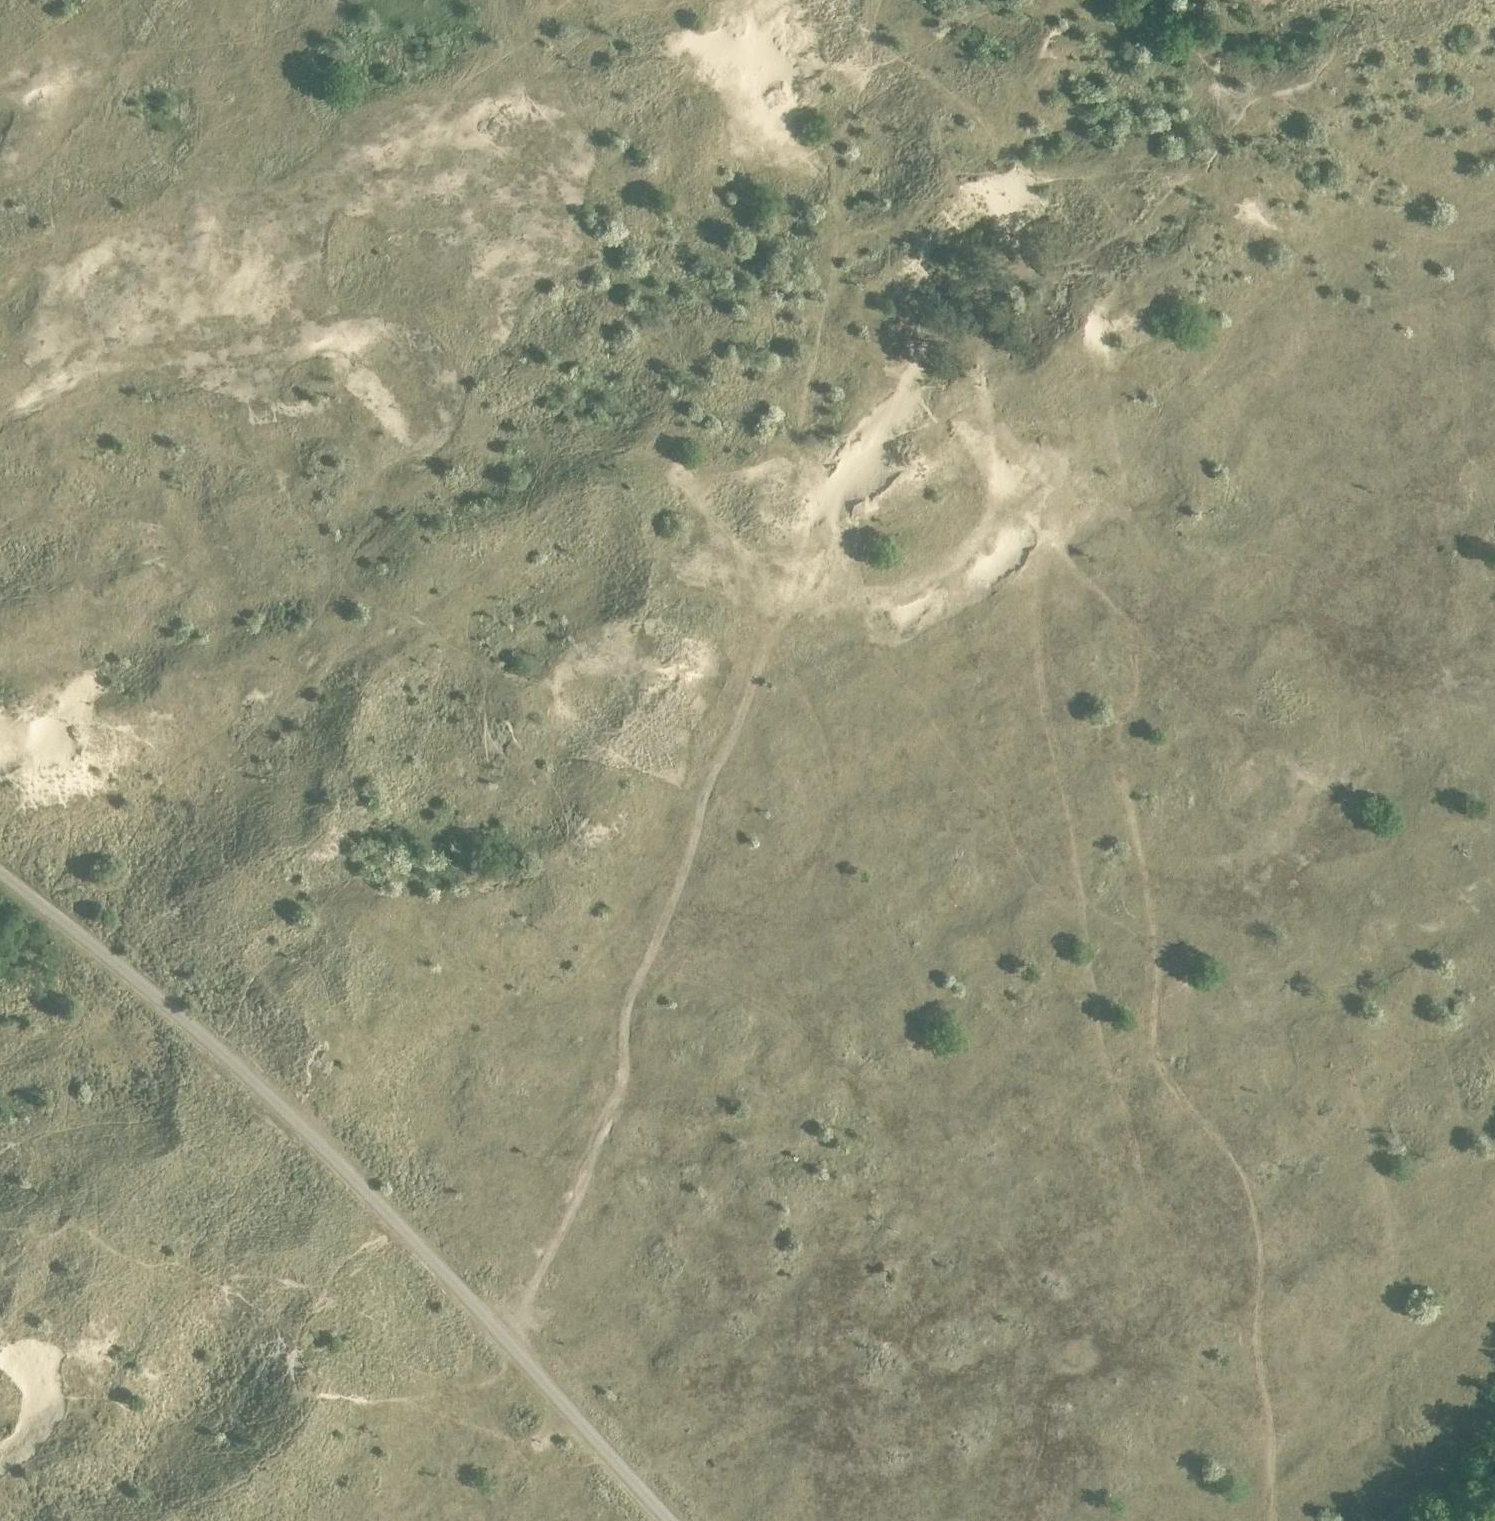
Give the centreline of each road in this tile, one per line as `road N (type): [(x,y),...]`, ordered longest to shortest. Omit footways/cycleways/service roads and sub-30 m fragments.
road 1 (track): [(669,1520),(323,1146),(133,976),(0,873)]
road 2 (track): [(1388,1520),(1425,1490),(1494,1404)]

